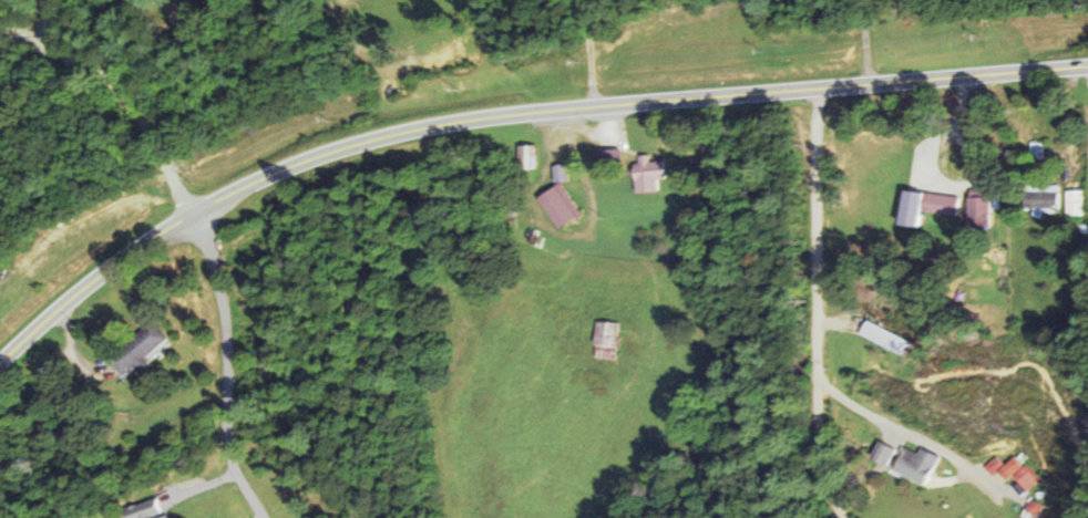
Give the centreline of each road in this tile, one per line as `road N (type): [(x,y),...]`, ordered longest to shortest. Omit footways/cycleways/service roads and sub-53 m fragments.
road 1 (secondary): [(0,358),(39,317),(165,226),(273,173),(427,128),(789,89),(814,93),(1087,67)]
road 2 (residential): [(846,517),(814,464),(814,93)]
road 3 (residential): [(189,216),(226,332),(223,410),(236,475),(269,517)]
road 4 (residential): [(189,216),(137,102),(79,46),(41,33)]

